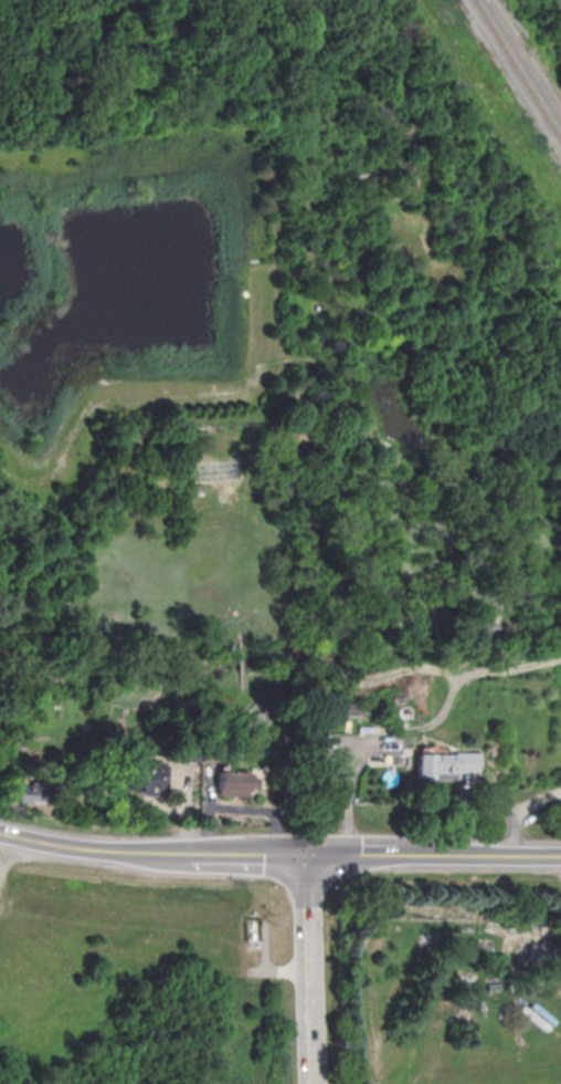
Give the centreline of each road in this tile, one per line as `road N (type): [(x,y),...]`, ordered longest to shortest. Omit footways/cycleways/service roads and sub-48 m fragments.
road 1 (tertiary): [(0,834),(106,853),(305,855)]
road 2 (tertiary): [(402,856),(560,856)]
road 3 (tertiary): [(310,986),(305,855)]

